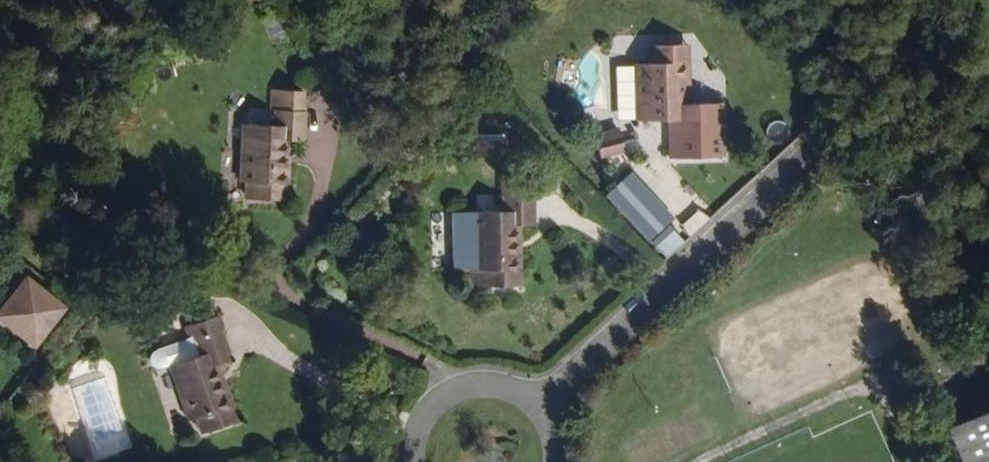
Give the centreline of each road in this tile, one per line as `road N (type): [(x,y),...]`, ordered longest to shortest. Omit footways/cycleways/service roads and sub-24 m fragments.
road 1 (residential): [(544,406),(830,137)]
road 2 (residential): [(544,406),(512,384),(456,387),(426,412),(414,461)]

